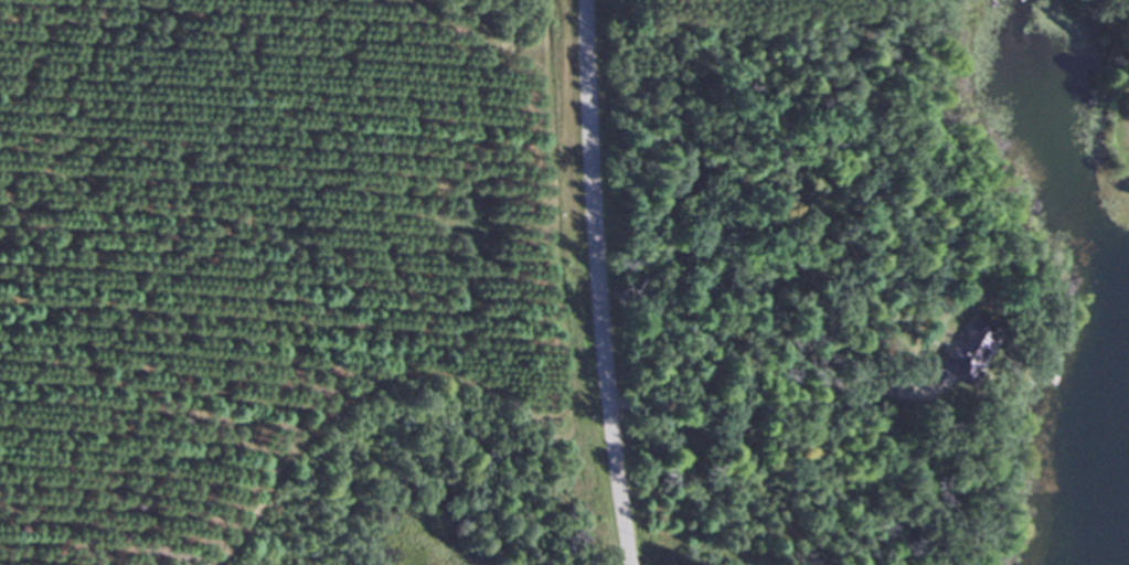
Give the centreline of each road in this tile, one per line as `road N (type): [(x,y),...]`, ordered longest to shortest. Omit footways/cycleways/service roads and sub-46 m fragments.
road 1 (residential): [(627,564),(600,367),(582,0)]

